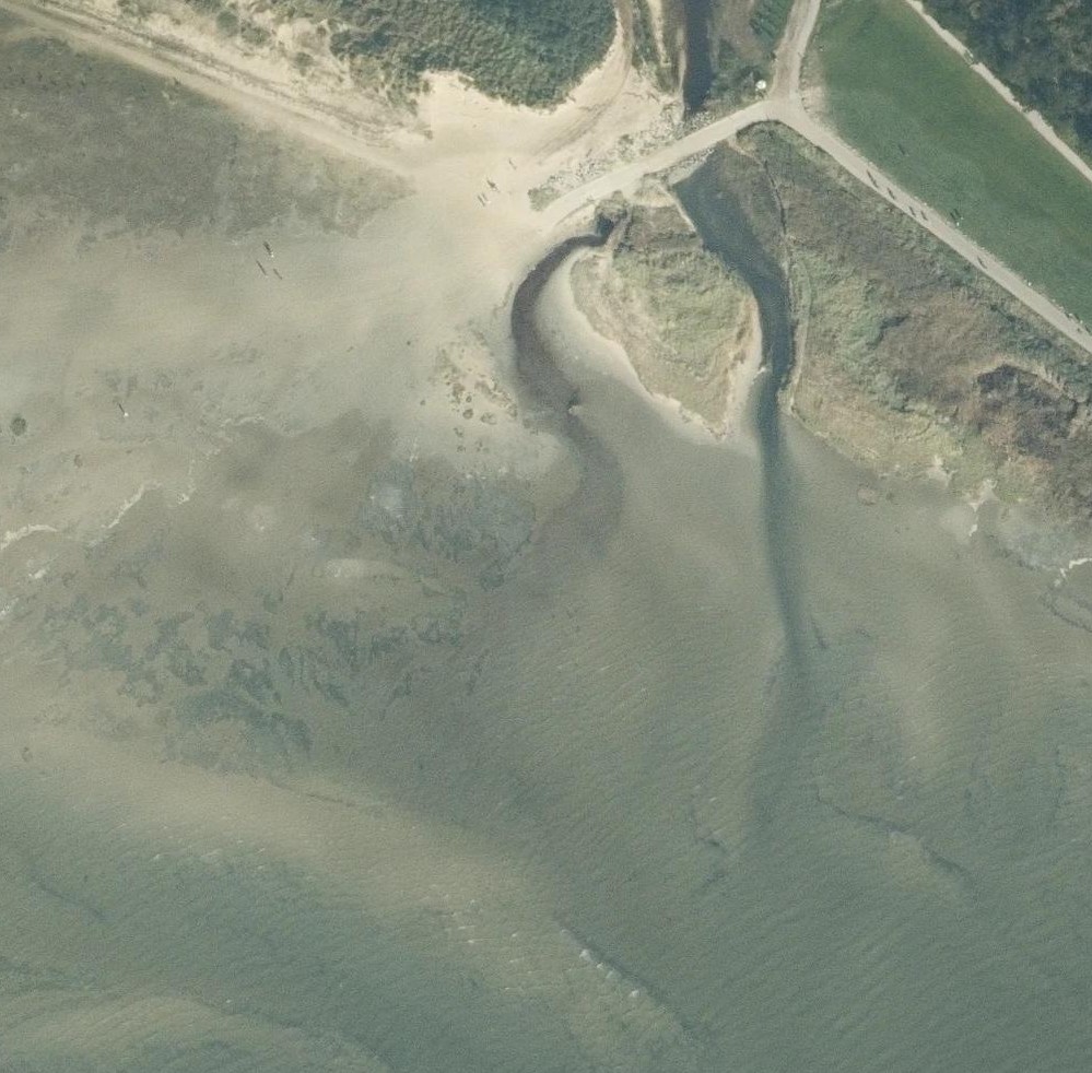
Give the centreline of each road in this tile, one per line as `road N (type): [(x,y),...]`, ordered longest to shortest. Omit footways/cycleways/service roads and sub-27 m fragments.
road 1 (track): [(791,114),(763,110),(547,222),(214,296),(0,314)]
road 2 (track): [(519,228),(513,204),(519,182),(615,96),(629,50),(625,0)]

